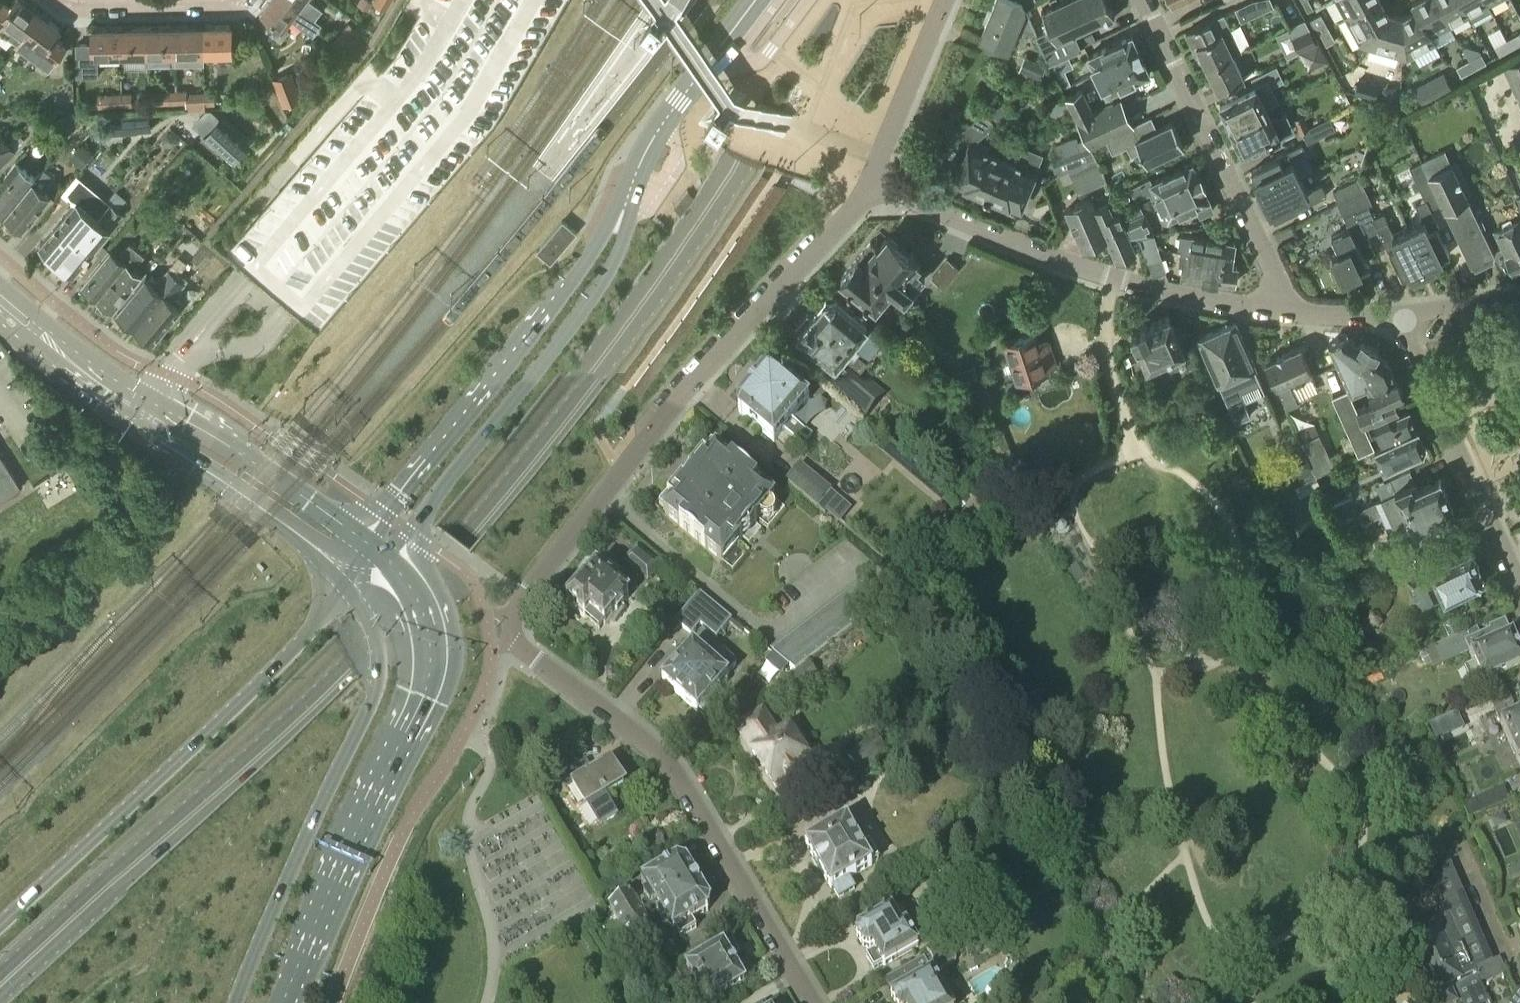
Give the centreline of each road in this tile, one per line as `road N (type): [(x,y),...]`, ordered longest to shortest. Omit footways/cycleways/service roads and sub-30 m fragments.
road 1 (primary): [(848,0),(610,350),(456,540),(292,712),(0,984)]
road 2 (residential): [(810,1002),(697,805),(629,728),(514,641),(510,622),(704,373),(870,182)]
road 3 (primary): [(353,584),(226,715),(0,925)]
road 4 (secondary): [(282,1002),(426,686),(422,607),(387,558)]
road 5 (tertiary): [(353,584),(375,629),(374,697),(235,1002)]
road 6 (secondary): [(387,558),(601,286),(626,225),(624,206)]
road 7 (residential): [(1275,309),(1038,256),(870,182)]
road 8 (secondary): [(624,206),(370,544)]
road 9 (residential): [(1275,309),(1274,272),(1140,0)]
road 10 (residential): [(1519,590),(1395,318)]
road 11 (secondary): [(130,420),(309,543),(353,584)]
road 12 (secondary): [(370,544),(149,401)]
road 13 (secondary): [(755,0),(662,122),(624,206)]
road 14 (residential): [(870,182),(945,0)]
road 15 (secondary): [(149,401),(0,285)]
road 16 (residential): [(60,0),(81,7),(234,0)]
road 17 (secondary): [(0,322),(130,420)]
road 18 (residential): [(1519,296),(1395,318)]
road 19 (residential): [(1395,318),(1275,309)]

